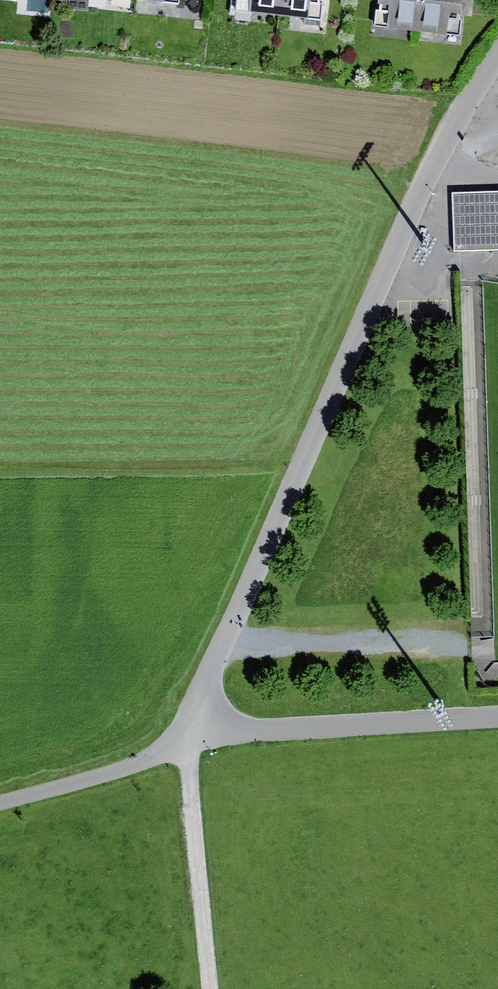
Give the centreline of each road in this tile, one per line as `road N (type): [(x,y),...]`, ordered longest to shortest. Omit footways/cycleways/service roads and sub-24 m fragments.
road 1 (residential): [(497,60),(421,182),(175,742)]
road 2 (unclassified): [(497,715),(175,742)]
road 3 (track): [(205,988),(175,742)]
road 4 (residential): [(0,805),(141,763),(175,742)]

